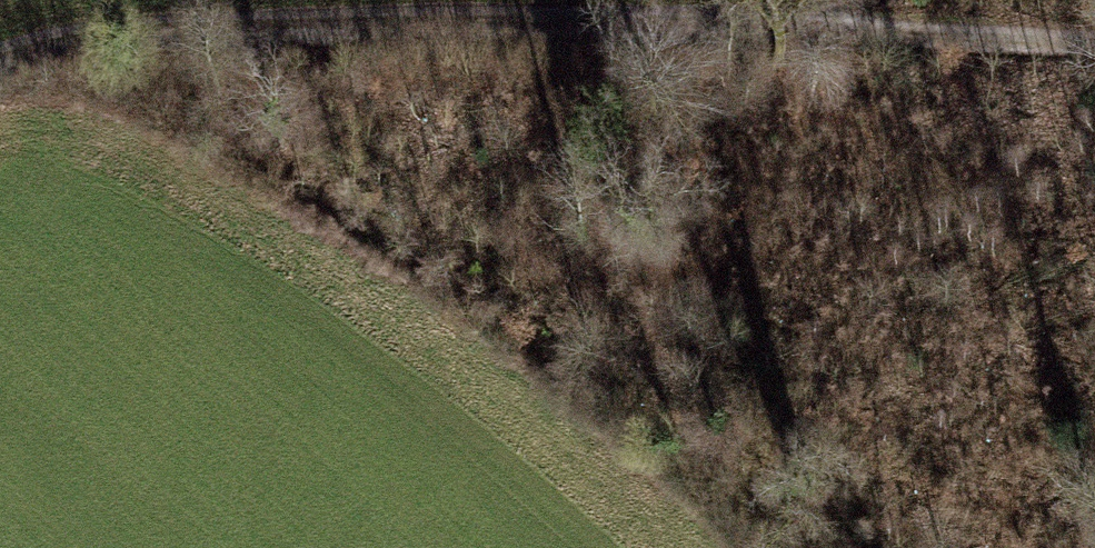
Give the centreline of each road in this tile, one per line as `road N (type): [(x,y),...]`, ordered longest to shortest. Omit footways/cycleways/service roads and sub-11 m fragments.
road 1 (track): [(0,56),(16,47),(157,31),(768,23),(1094,36)]
road 2 (track): [(1094,540),(1003,527),(157,31)]

